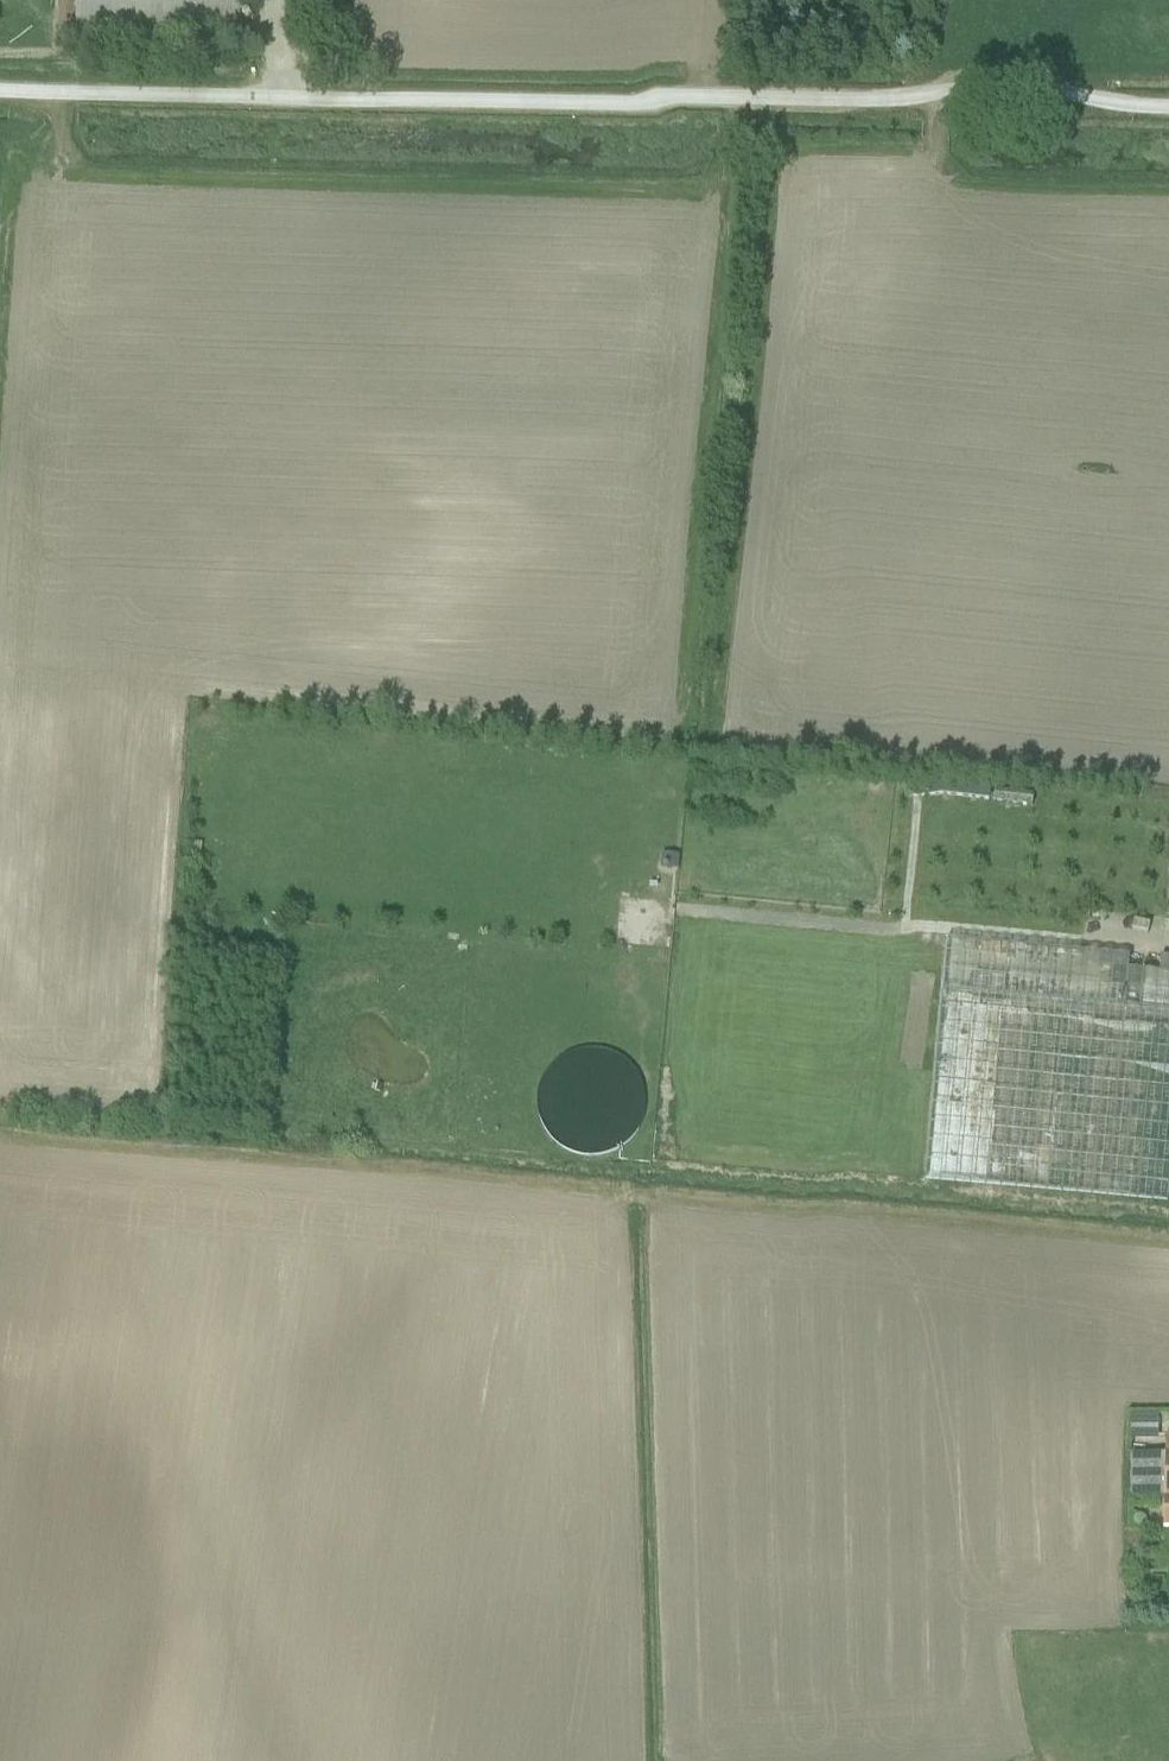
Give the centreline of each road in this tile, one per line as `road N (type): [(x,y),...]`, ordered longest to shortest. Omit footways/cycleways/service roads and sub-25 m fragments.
road 1 (unclassified): [(0,91),(1168,115)]

